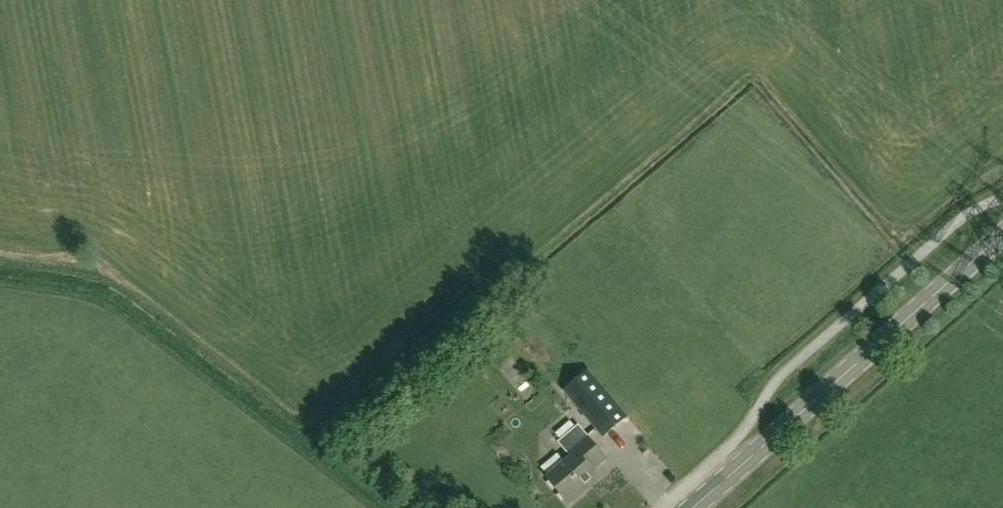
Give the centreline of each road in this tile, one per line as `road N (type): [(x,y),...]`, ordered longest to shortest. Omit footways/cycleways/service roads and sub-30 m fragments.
road 1 (tertiary): [(693,507),(1002,235)]

